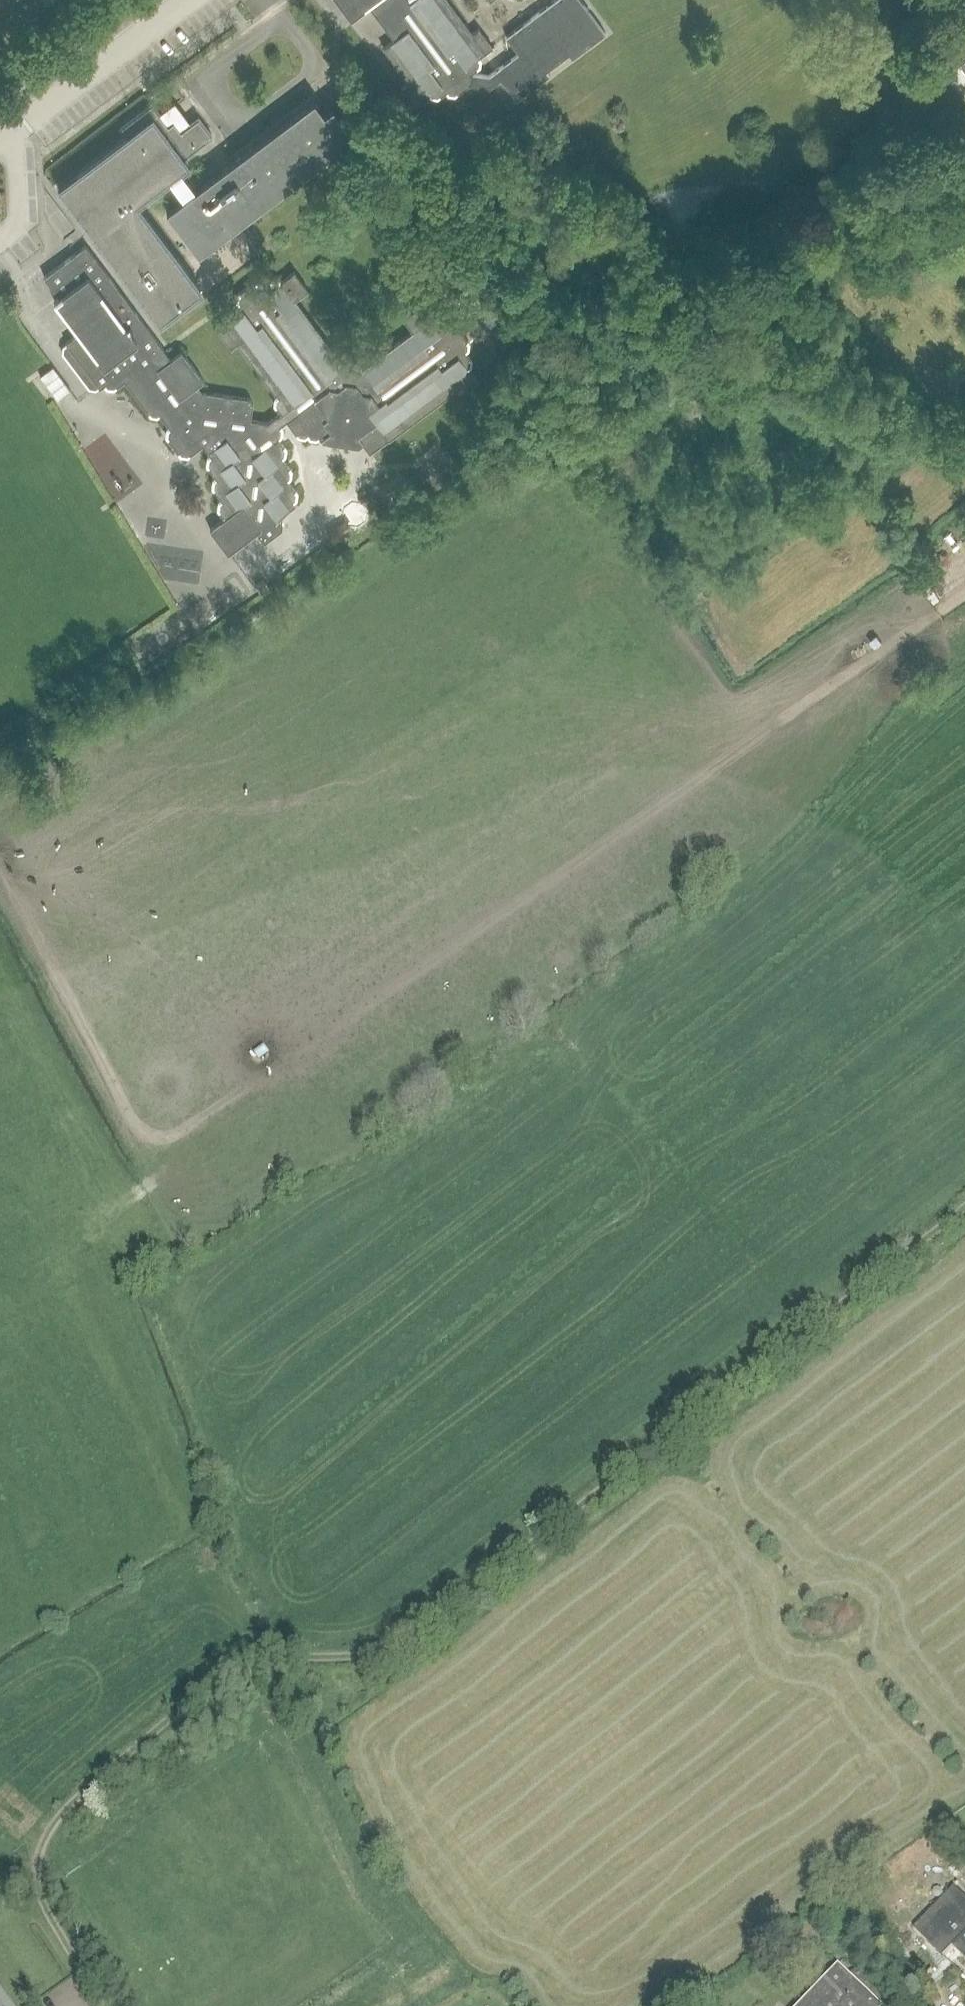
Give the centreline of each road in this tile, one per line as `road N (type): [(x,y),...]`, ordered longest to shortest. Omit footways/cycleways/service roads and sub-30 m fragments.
road 1 (track): [(964,1230),(664,1450),(407,1656),(361,1670),(260,1667),(71,1804),(41,1837),(32,1865),(77,1970),(79,1989),(65,2005)]
road 2 (track): [(964,594),(172,1127),(145,1130),(127,1114),(0,877)]

